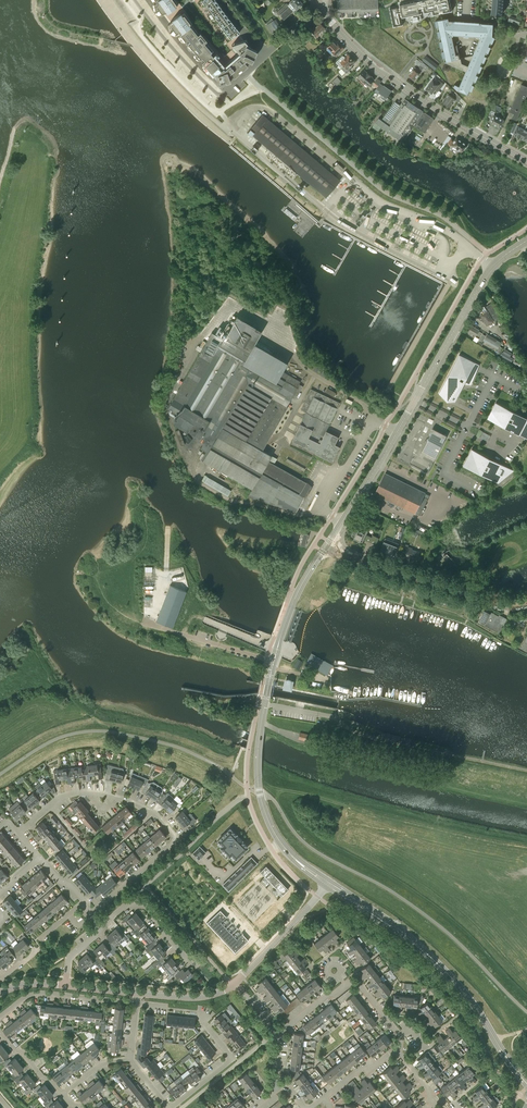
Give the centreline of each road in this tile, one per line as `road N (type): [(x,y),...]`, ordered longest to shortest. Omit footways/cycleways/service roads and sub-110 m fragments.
road 1 (secondary): [(328,883),(277,837),(257,767),(280,639),(326,546)]
road 2 (secondary): [(526,1085),(439,967),(328,883)]
road 3 (residential): [(48,805),(83,792),(129,800),(157,815),(176,840),(89,916)]
road 4 (secondary): [(526,162),(379,70),(320,6)]
road 5 (tertiary): [(526,602),(501,602),(326,546)]
road 6 (secondary): [(326,546),(415,399)]
road 7 (residential): [(0,1017),(41,992),(136,1003)]
road 8 (tertiary): [(234,985),(328,883)]
road 9 (residential): [(170,1107),(231,1059),(197,1012)]
road 10 (residential): [(467,245),(353,180)]
road 11 (residential): [(193,966),(143,907),(127,906),(99,930)]

